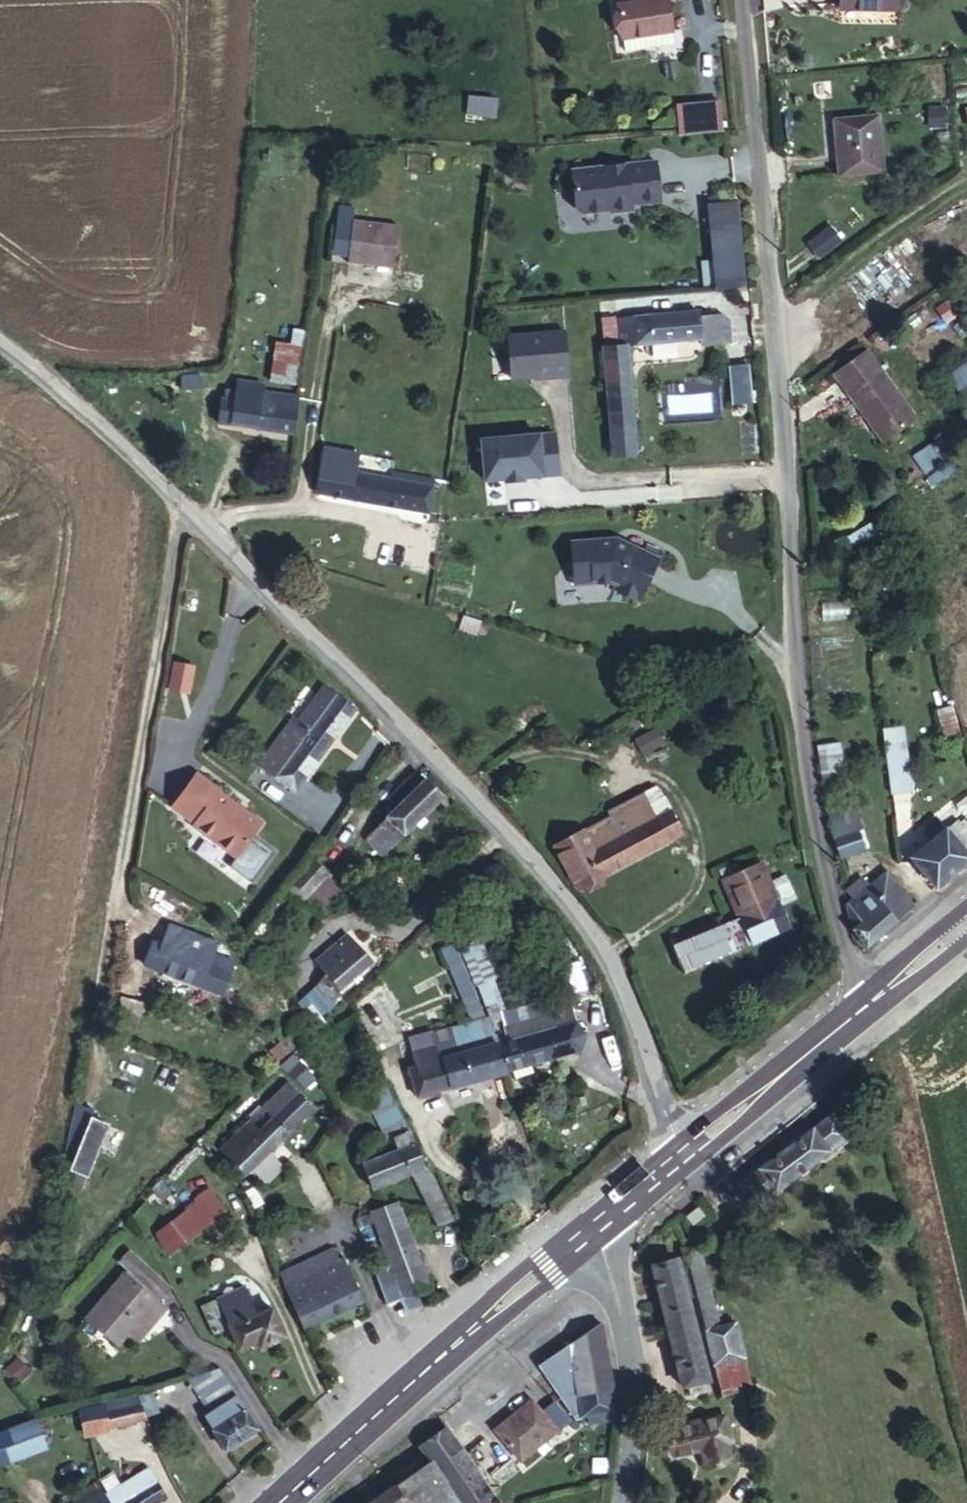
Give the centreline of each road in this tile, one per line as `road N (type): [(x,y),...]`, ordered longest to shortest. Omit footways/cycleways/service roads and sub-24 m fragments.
road 1 (unclassified): [(0,342),(134,450),(522,851),(602,949),(634,1019),(667,1171)]
road 2 (residential): [(853,1016),(801,705),(743,0)]
road 3 (primary): [(294,1502),(604,1228)]
road 4 (unclassified): [(604,1228),(633,1371),(619,1502)]
road 5 (primary): [(667,1171),(853,1016)]
road 6 (primary): [(853,1016),(966,921)]

